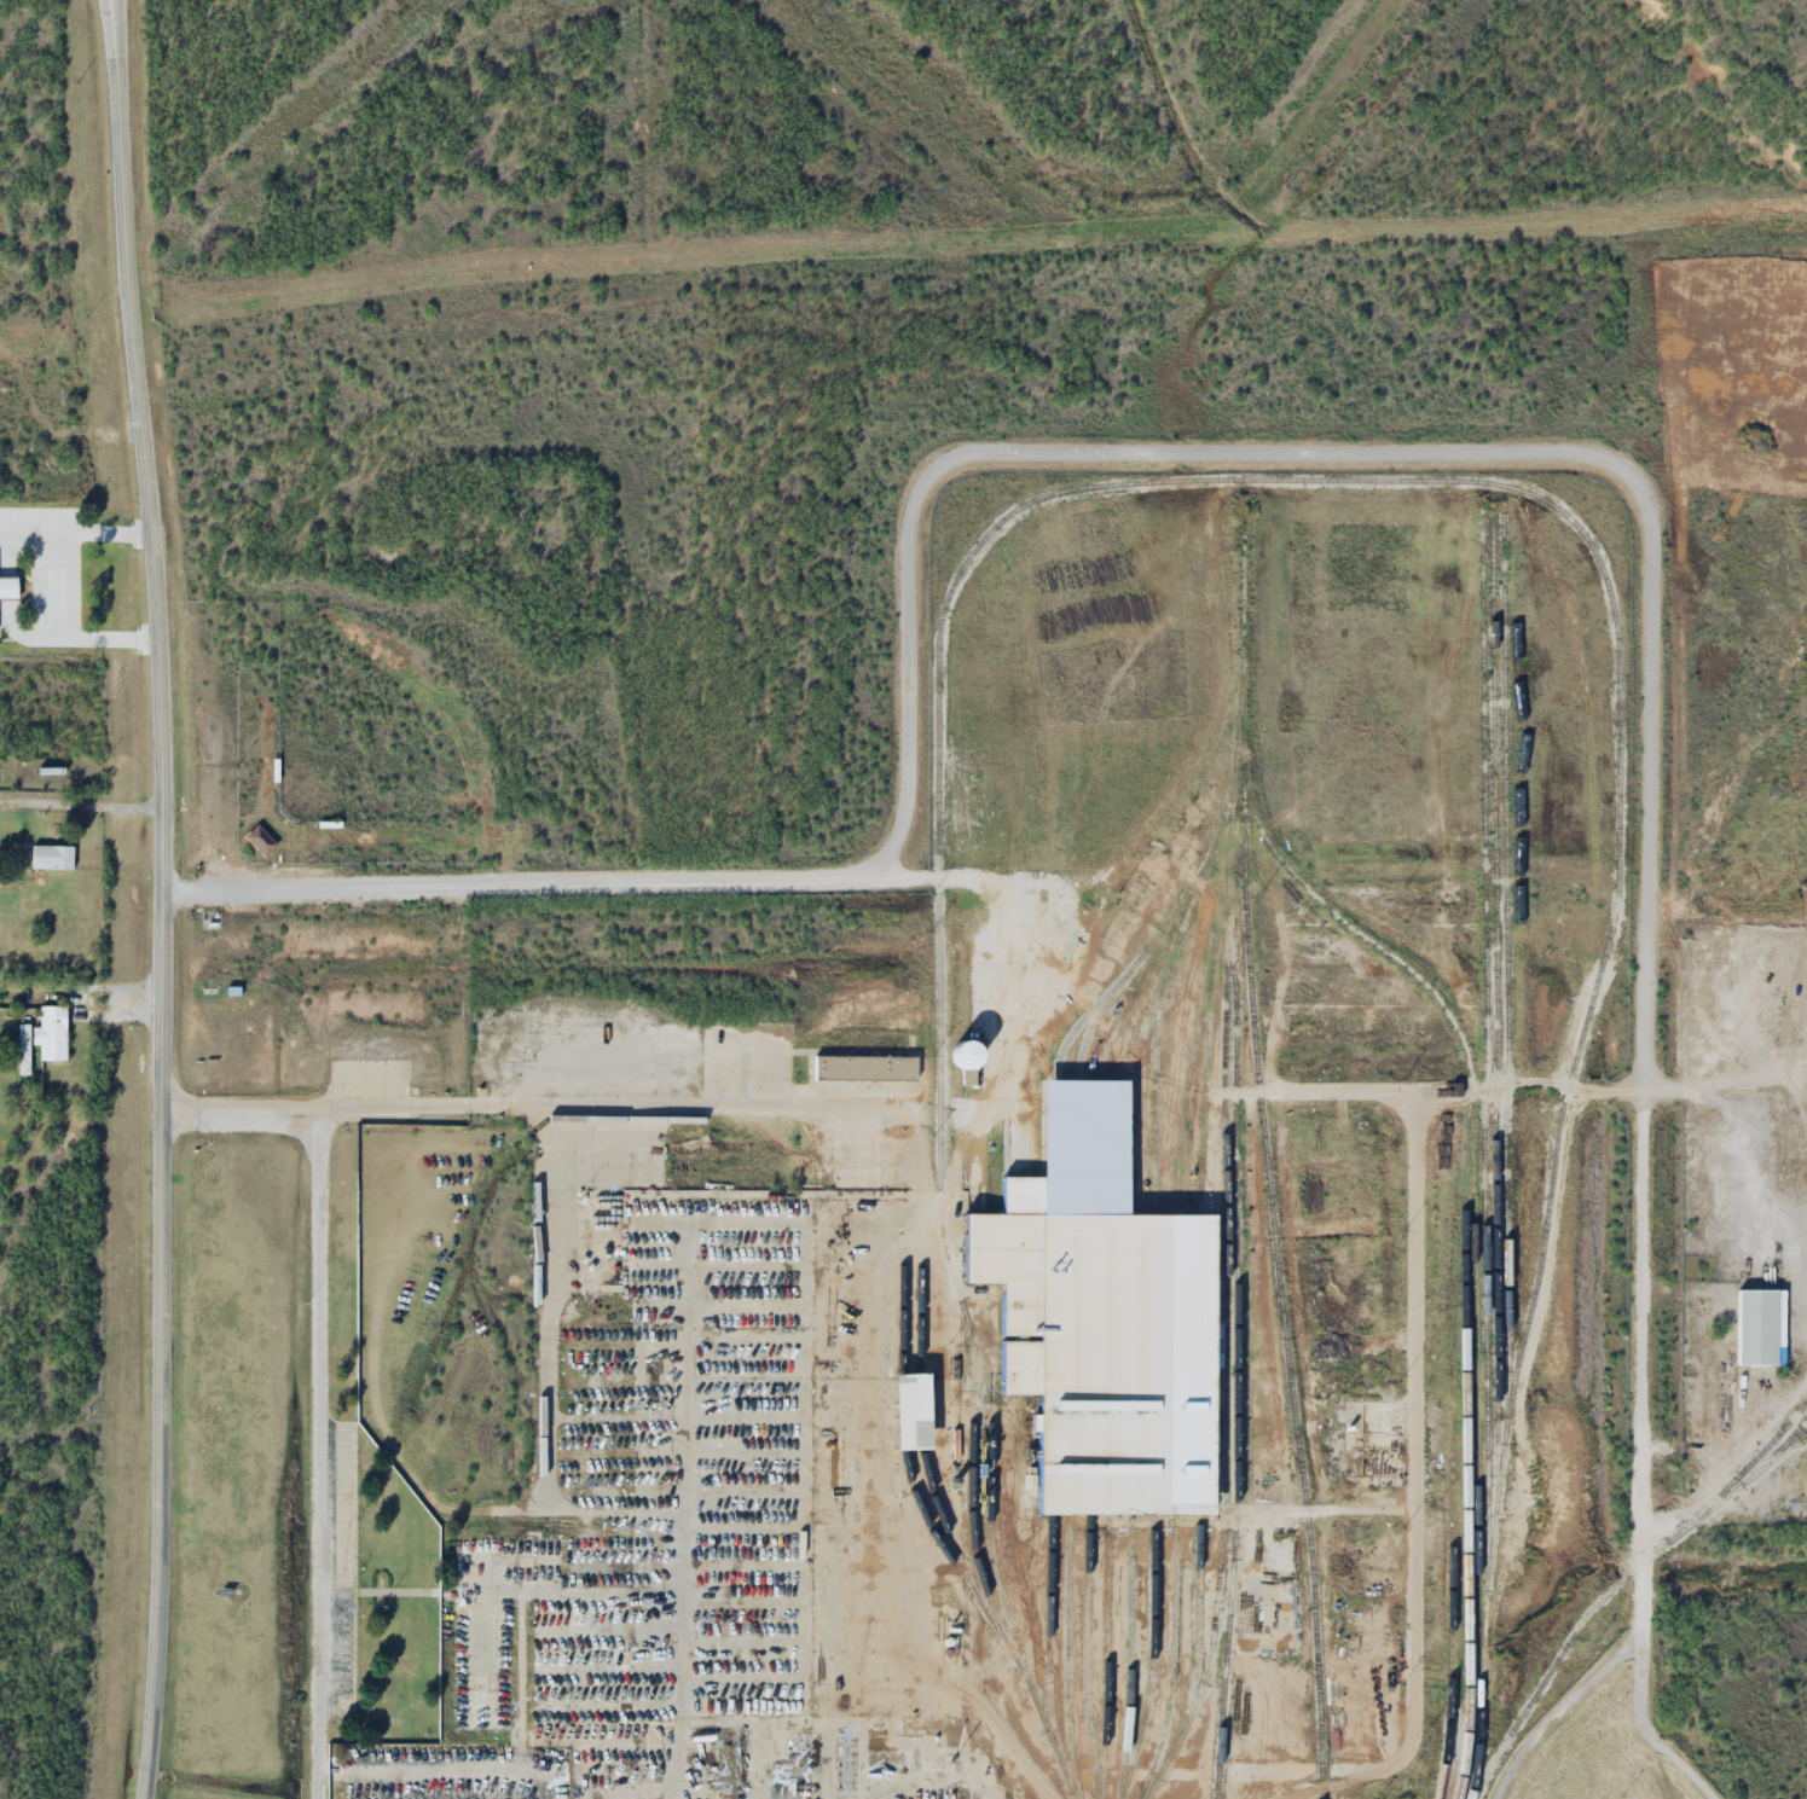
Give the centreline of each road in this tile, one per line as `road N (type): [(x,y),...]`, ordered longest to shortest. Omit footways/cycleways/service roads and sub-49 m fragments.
road 1 (secondary): [(148,1798),(160,1684),(162,1499),(161,637),(109,0)]

